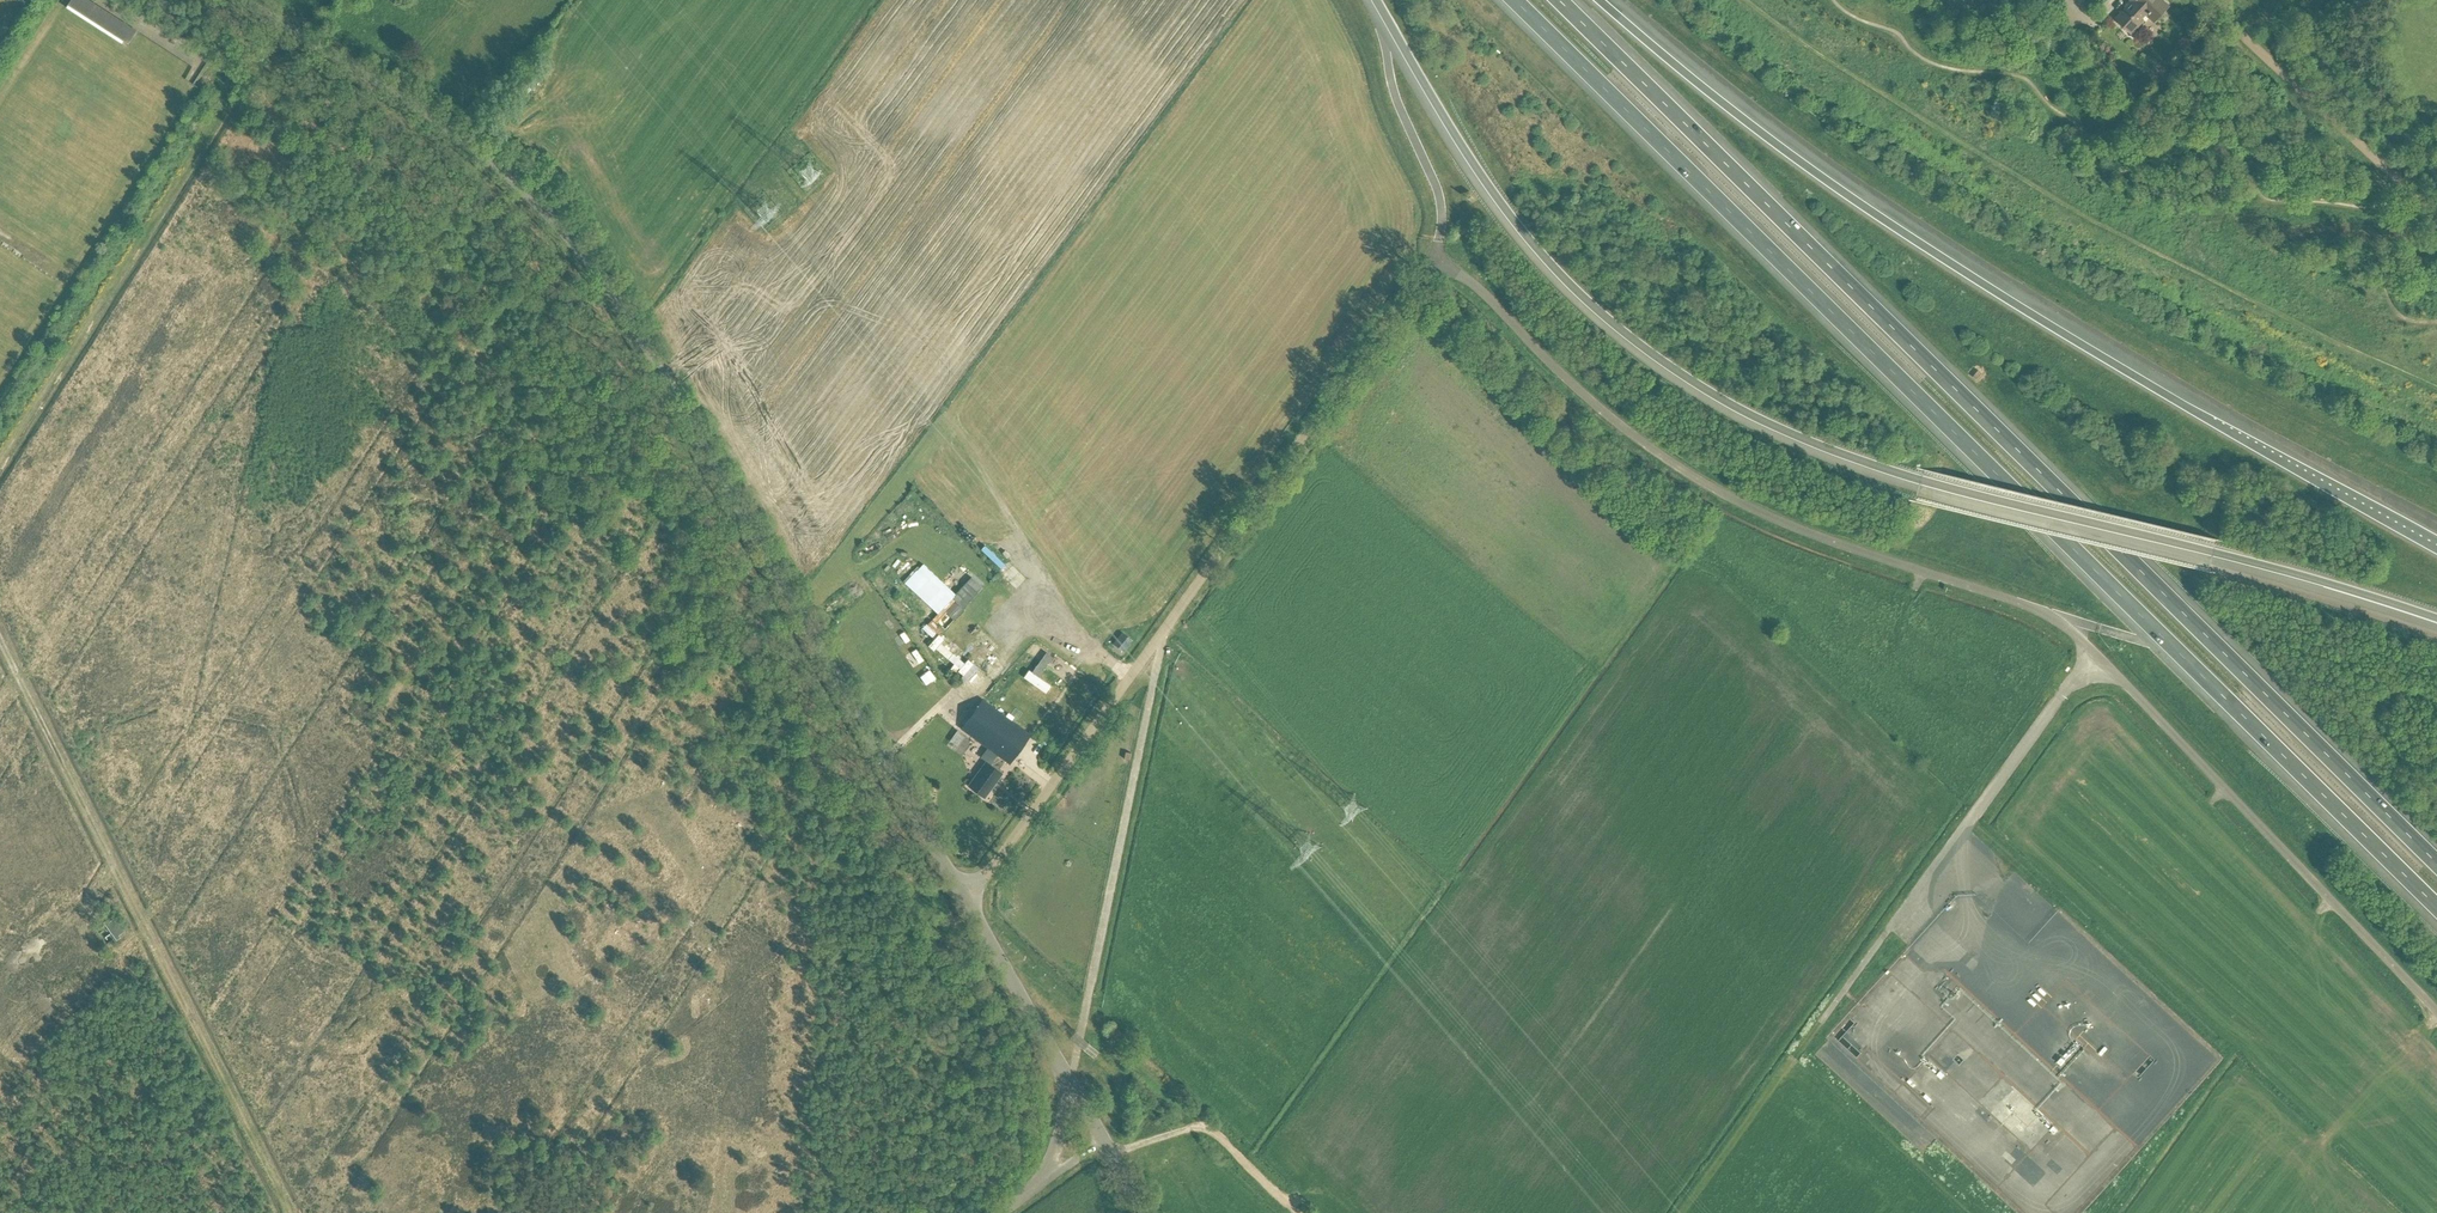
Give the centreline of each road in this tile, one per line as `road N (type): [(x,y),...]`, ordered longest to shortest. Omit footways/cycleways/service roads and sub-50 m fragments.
road 1 (unclassified): [(2436,1012),(2061,621),(1827,540),(1724,494),(1587,397),(1481,289),(1437,268),(1304,435),(984,876),(962,894)]
road 2 (motorway): [(1515,0),(2436,907)]
road 3 (trunk): [(1376,0),(1466,150),(1542,253),(1610,321),(1699,385),(1871,465),(2436,619)]
road 4 (motorway): [(2436,863),(1559,0)]
road 5 (unclassified): [(242,0),(457,134),(570,239),(639,332),(962,894)]
road 6 (trunk): [(2436,548),(1924,246),(1809,169),(1601,0)]
road 7 (track): [(0,639),(288,1212)]
road 8 (track): [(2426,1028),(2270,1212)]
road 9 (unclassified): [(962,894),(1068,1078)]

